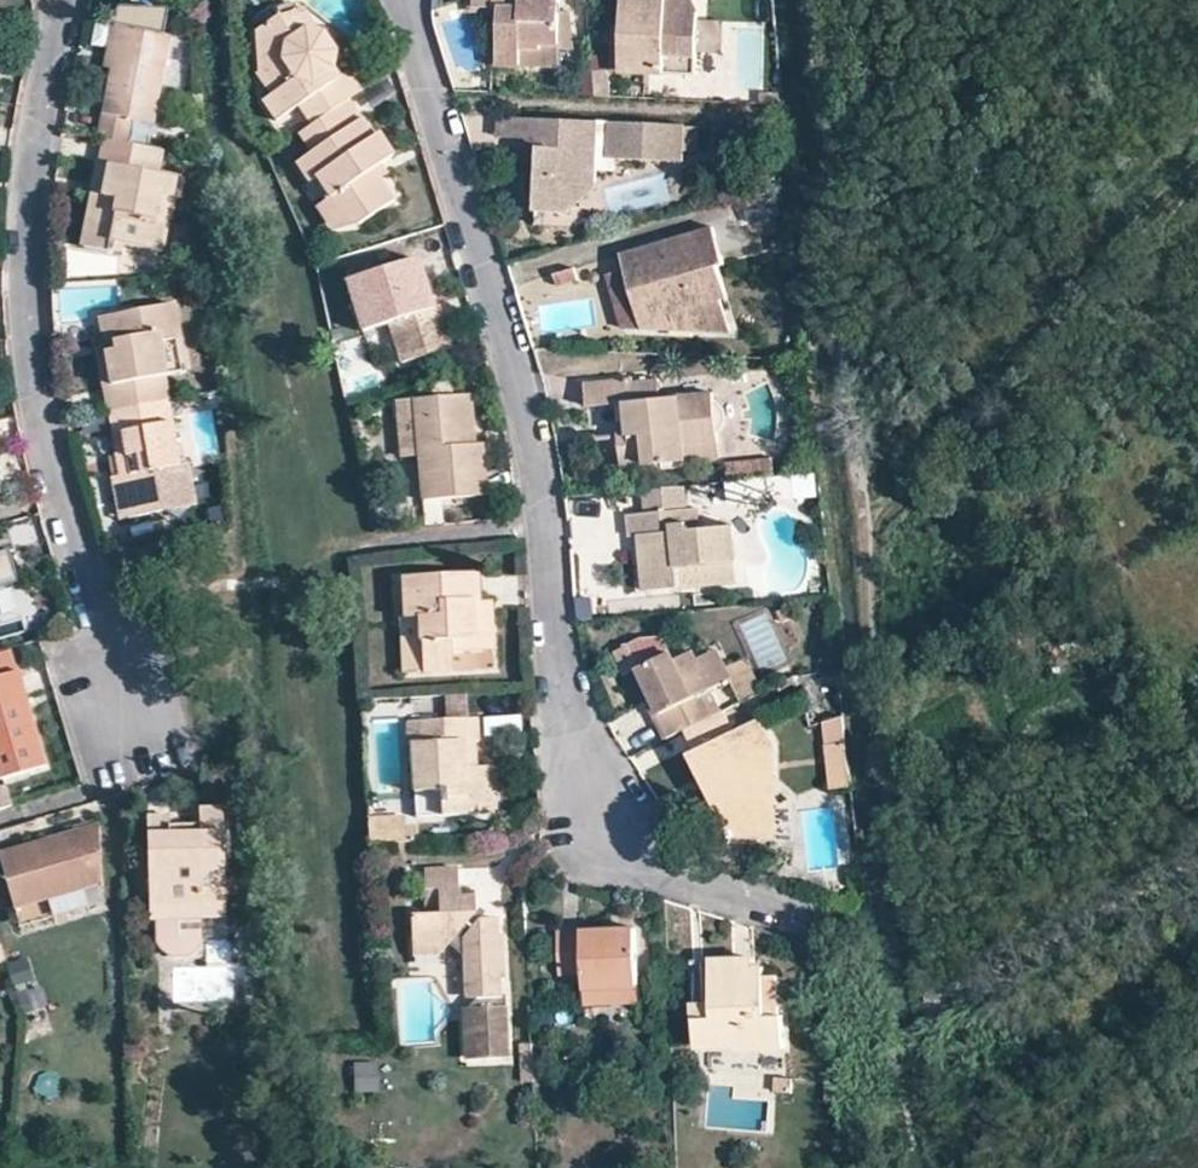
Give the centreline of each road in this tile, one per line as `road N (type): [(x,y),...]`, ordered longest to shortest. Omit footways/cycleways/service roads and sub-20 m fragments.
road 1 (residential): [(414,0),(521,410),(576,757),(606,821),(626,841),(812,931)]
road 2 (track): [(816,0),(866,505),(927,458),(1197,175)]
road 3 (residential): [(52,0),(19,280),(35,412),(130,748)]

